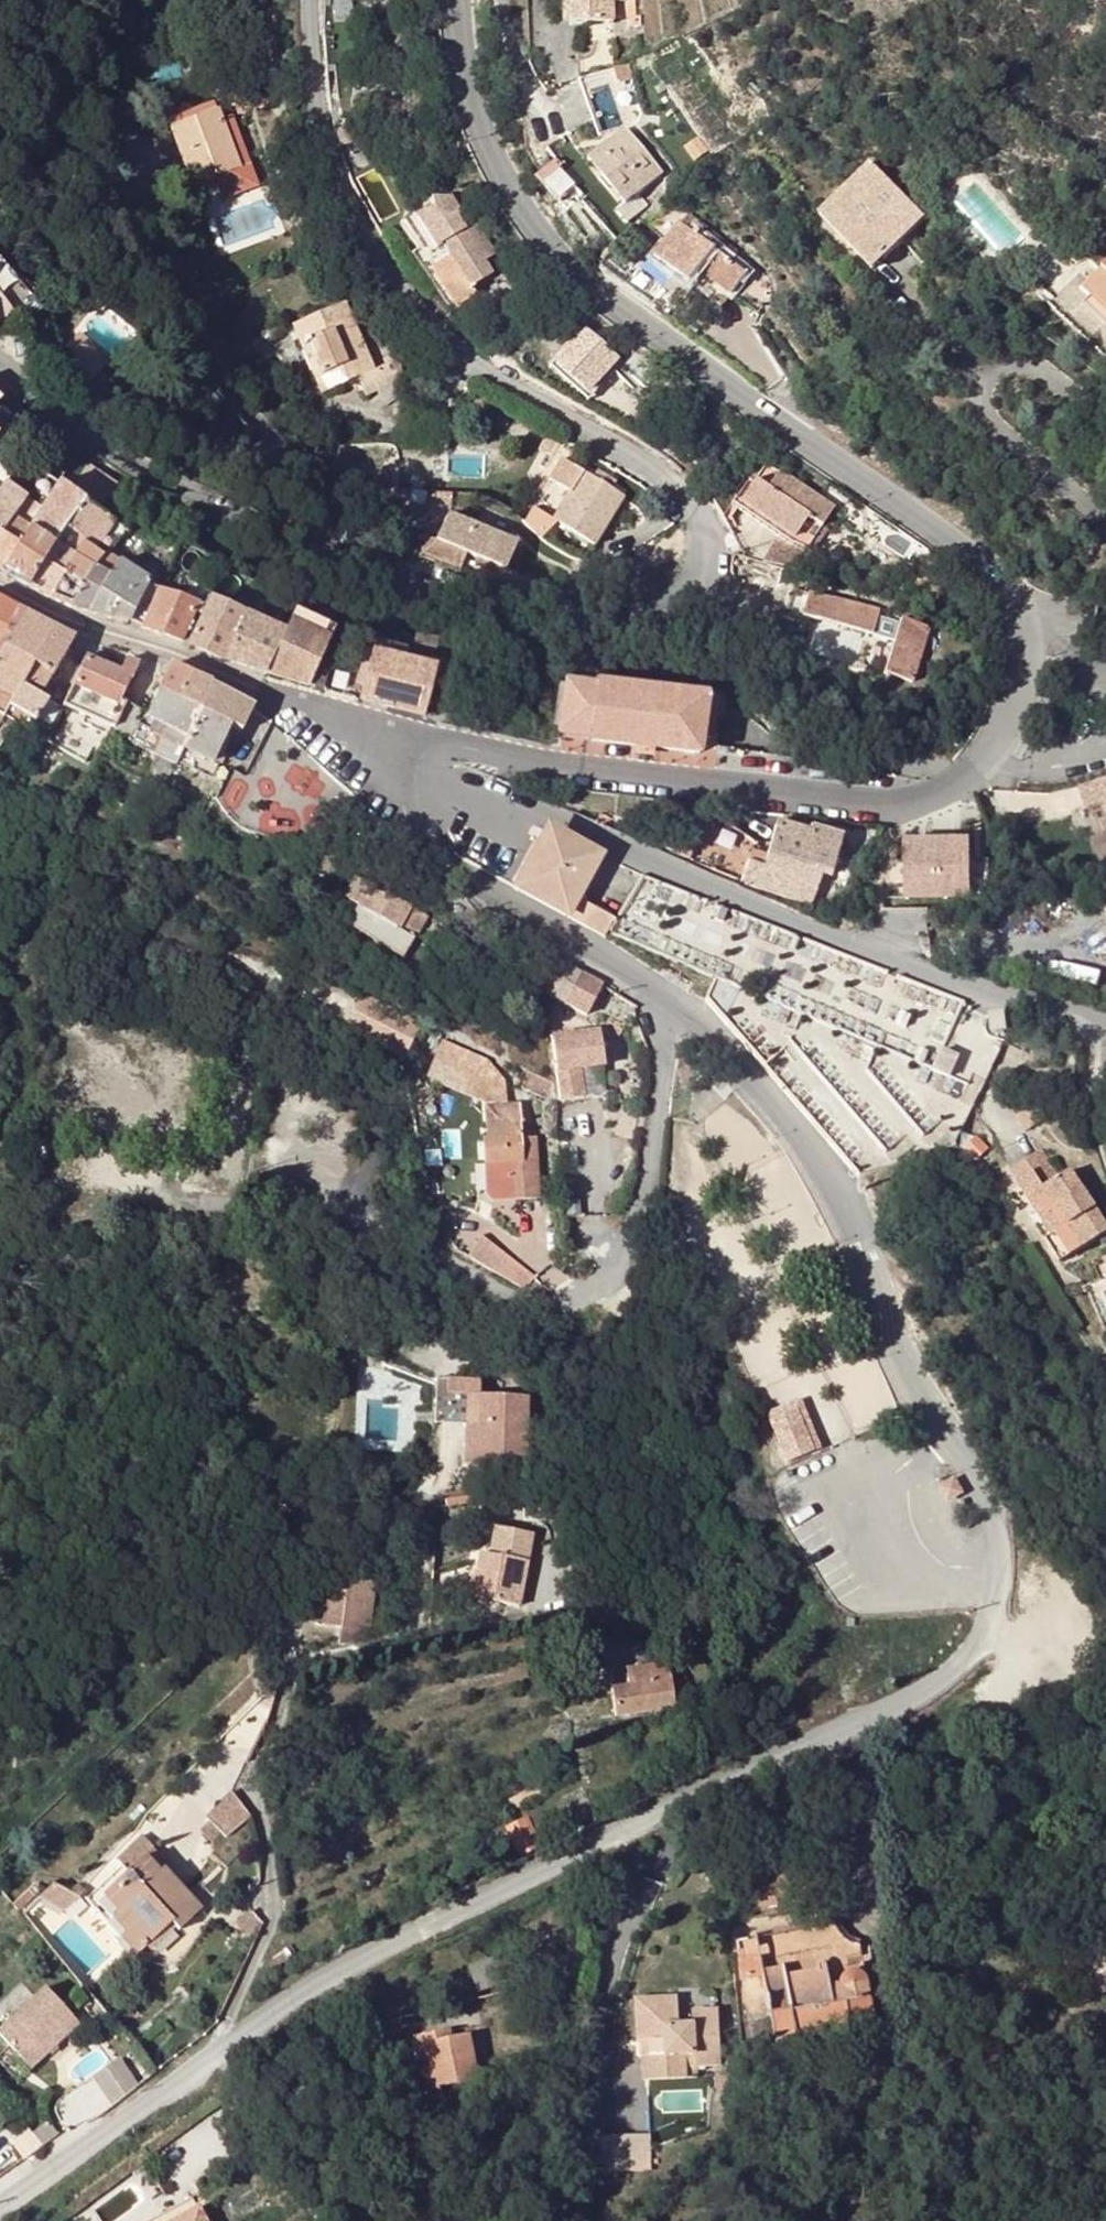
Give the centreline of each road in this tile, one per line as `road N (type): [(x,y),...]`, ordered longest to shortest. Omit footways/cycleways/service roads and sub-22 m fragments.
road 1 (residential): [(0,2197),(312,1986),(903,1703),(952,1674),(979,1642),(1000,1582),(989,1509),(910,1393),(809,1159),(761,1095),(668,1005)]
road 2 (tertiary): [(454,0),(473,129),(488,167),(538,237),(585,282),(986,567),(1015,616),(1021,643),(1015,696),(987,751),(953,785),(899,804),(842,803),(452,748),(421,760)]
road 3 (residential): [(308,0),(322,145),(376,258),(489,374),(681,492),(702,542),(694,592),(643,621),(606,622),(381,579),(165,490),(0,366)]
road 4 (unclassified): [(1105,1019),(1041,998),(976,990),(813,929),(421,760)]
road 5 (unclassified): [(357,1220),(421,1245),(500,1294),(527,1302),(587,1293),(618,1267),(642,1218),(668,1005)]
road 6 (tertiary): [(421,760),(177,655),(56,615),(0,585)]
road 7 (residential): [(668,1005),(603,957),(435,861),(407,818),(406,793),(421,760)]

